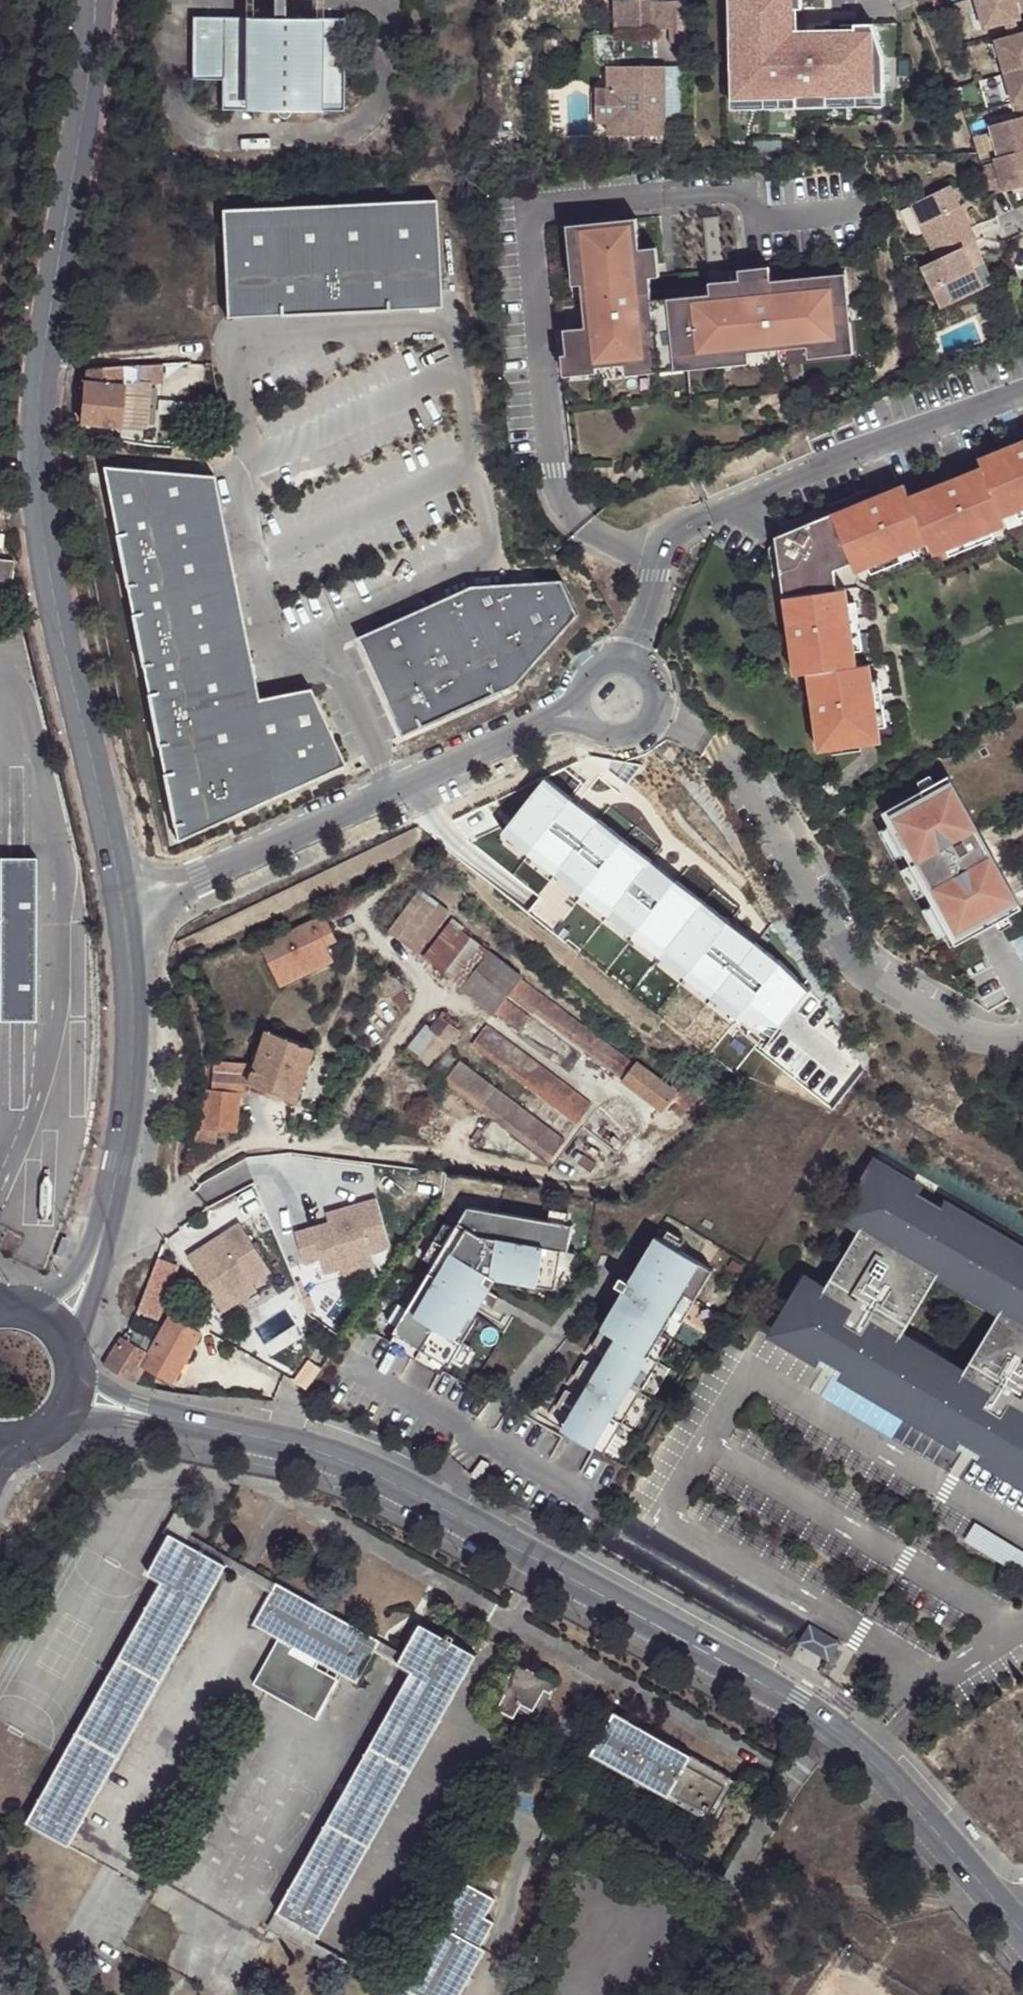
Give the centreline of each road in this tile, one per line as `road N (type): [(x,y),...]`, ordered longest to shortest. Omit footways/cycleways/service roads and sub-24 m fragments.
road 1 (unclassified): [(183,1426),(276,1442),(372,1475),(828,1724),(873,1755),(1022,1935)]
road 2 (residential): [(98,0),(82,154),(48,326),(40,486),(45,559),(124,916)]
road 3 (residential): [(124,916),(538,735)]
road 4 (residential): [(124,916),(131,1087),(106,1216)]
road 5 (residential): [(591,727),(608,736),(643,727),(657,697),(653,681),(628,660),(609,660),(583,679),(579,694)]
road 6 (residential): [(77,1351),(106,1216)]
road 7 (residential): [(106,1216),(82,1268),(34,1311)]

